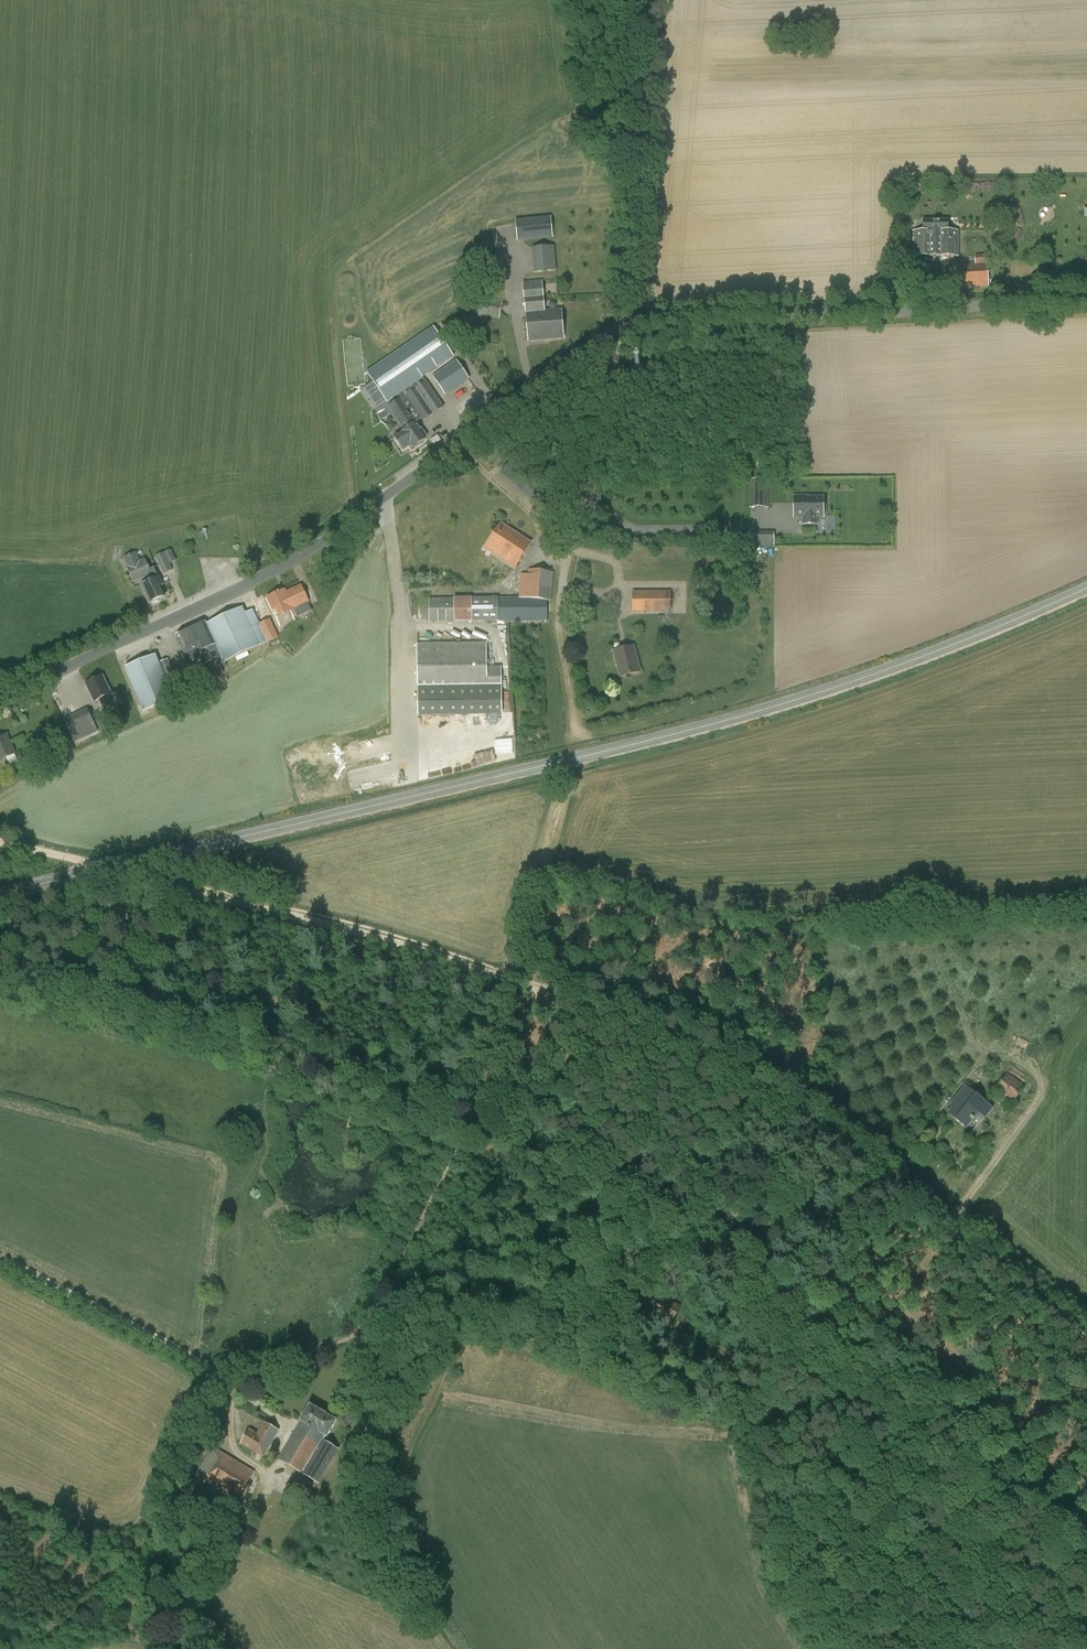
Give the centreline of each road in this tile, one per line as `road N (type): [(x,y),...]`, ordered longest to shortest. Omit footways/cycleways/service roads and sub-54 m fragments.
road 1 (track): [(1086,1345),(796,1116),(699,1056),(451,961),(142,879)]
road 2 (unclassified): [(0,697),(320,549),(622,328)]
road 3 (track): [(236,1387),(353,1335),(370,1314),(492,1075),(511,985)]
road 4 (unclassified): [(622,328),(1086,301)]
road 5 (track): [(456,1648),(428,1596),(397,1472),(463,1328)]
road 6 (track): [(37,1648),(182,1501),(236,1387)]
road 7 (unclassified): [(622,328),(653,0)]
road 8 (unclassified): [(559,631),(568,553),(622,328)]
road 9 (track): [(463,1328),(574,1365),(611,1352),(642,1318),(737,1354)]
road 10 (track): [(0,1258),(236,1387)]
road 11 (track): [(510,973),(574,767)]
road 12 (track): [(156,1648),(248,1517),(267,1471)]
road 13 (track): [(142,879),(0,842)]
road 14 (track): [(307,1486),(322,1485),(346,1445),(358,1439),(404,1452)]
road 15 (track): [(578,751),(559,631)]

